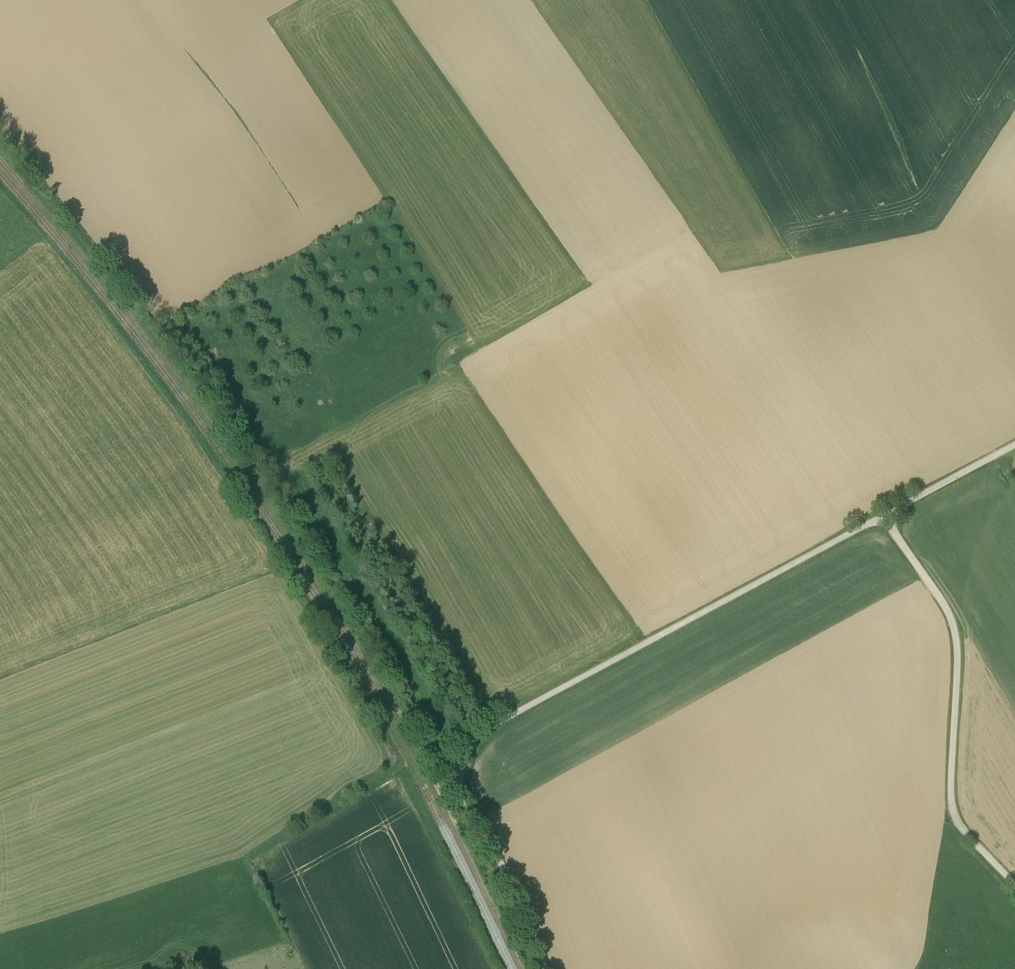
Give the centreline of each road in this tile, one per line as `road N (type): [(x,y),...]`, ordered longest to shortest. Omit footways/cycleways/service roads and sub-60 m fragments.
road 1 (unclassified): [(462,763),(493,725),(885,514)]
road 2 (unclassified): [(1014,884),(954,814),(954,627),(885,514)]
road 3 (unclassified): [(462,763),(463,792),(548,968)]
road 4 (unclassified): [(885,514),(1014,444)]

